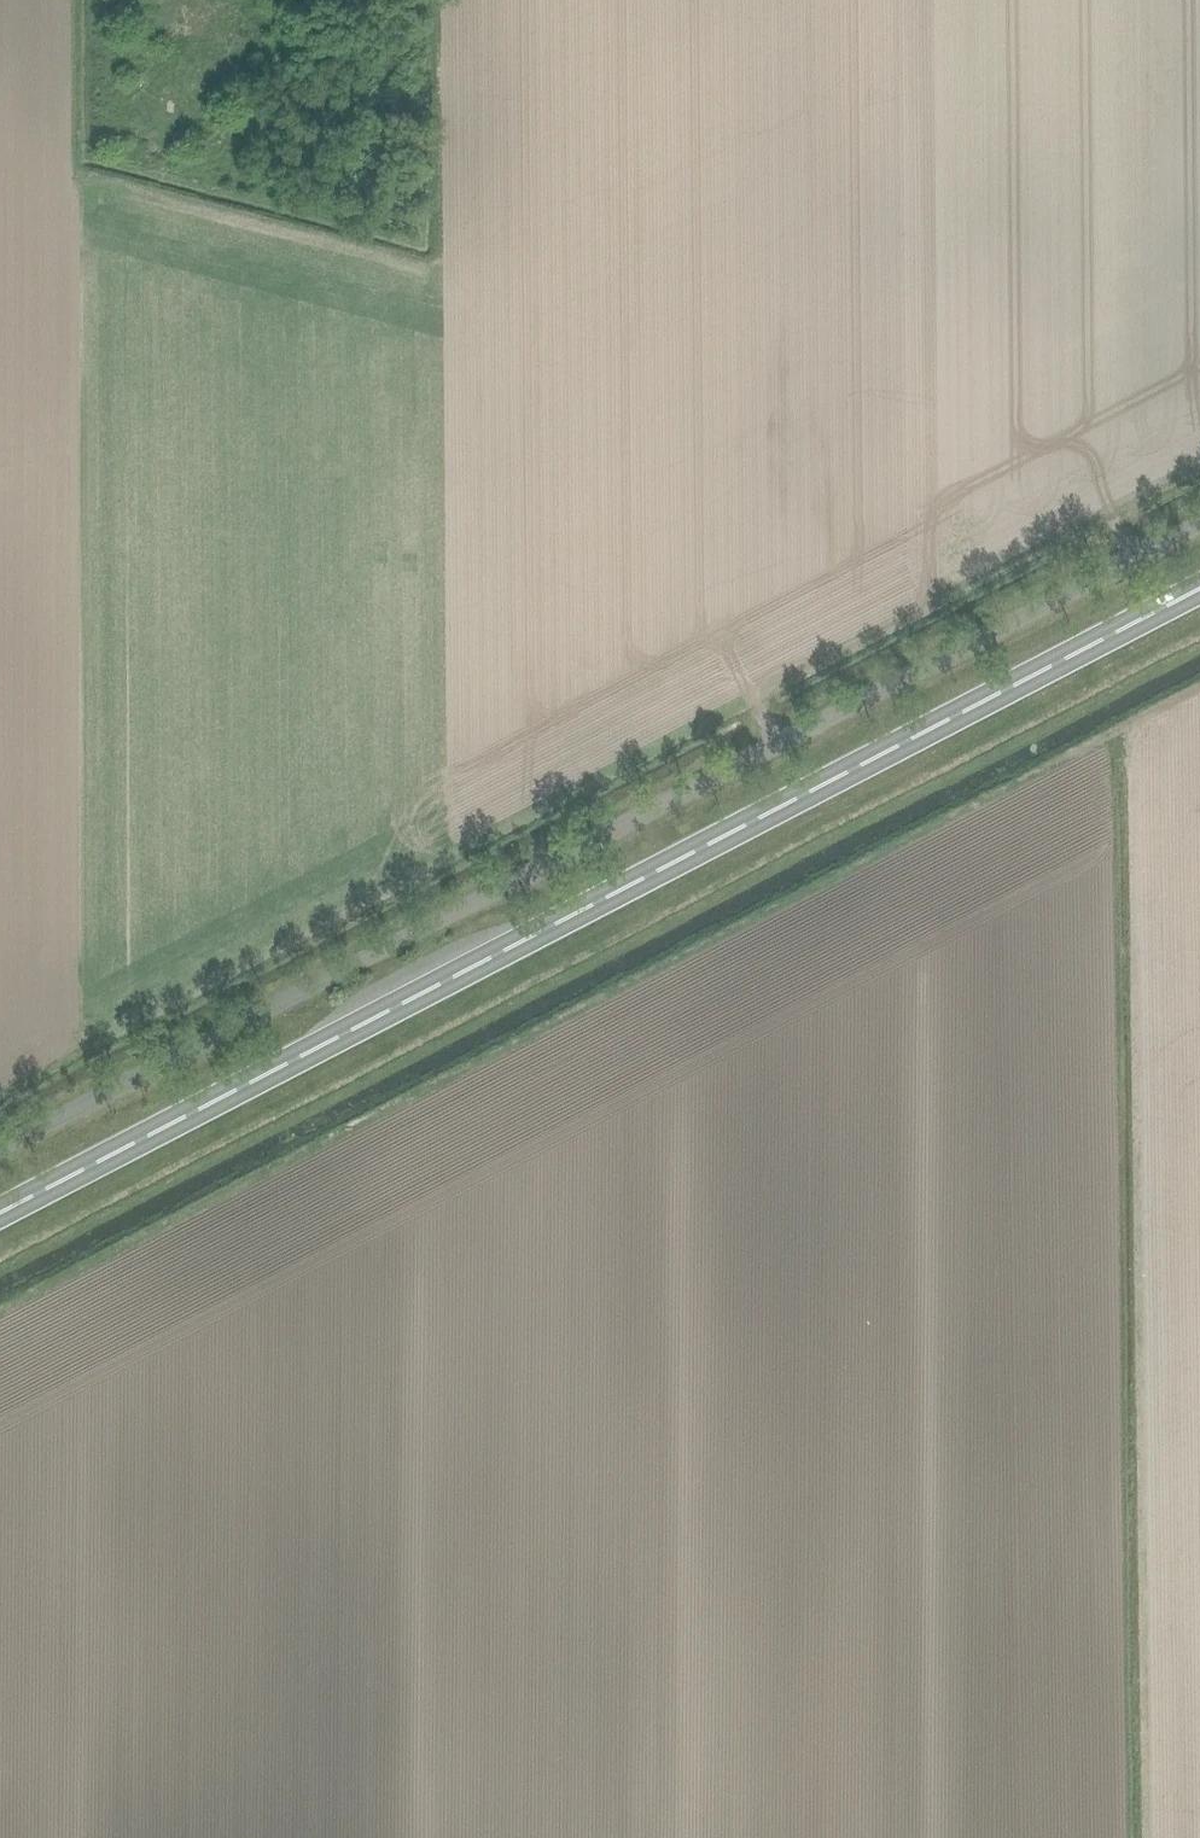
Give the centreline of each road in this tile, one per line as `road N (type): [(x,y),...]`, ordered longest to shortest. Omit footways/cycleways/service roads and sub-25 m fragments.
road 1 (trunk): [(0,1215),(1199,590)]
road 2 (unclassified): [(0,1153),(1199,542)]

